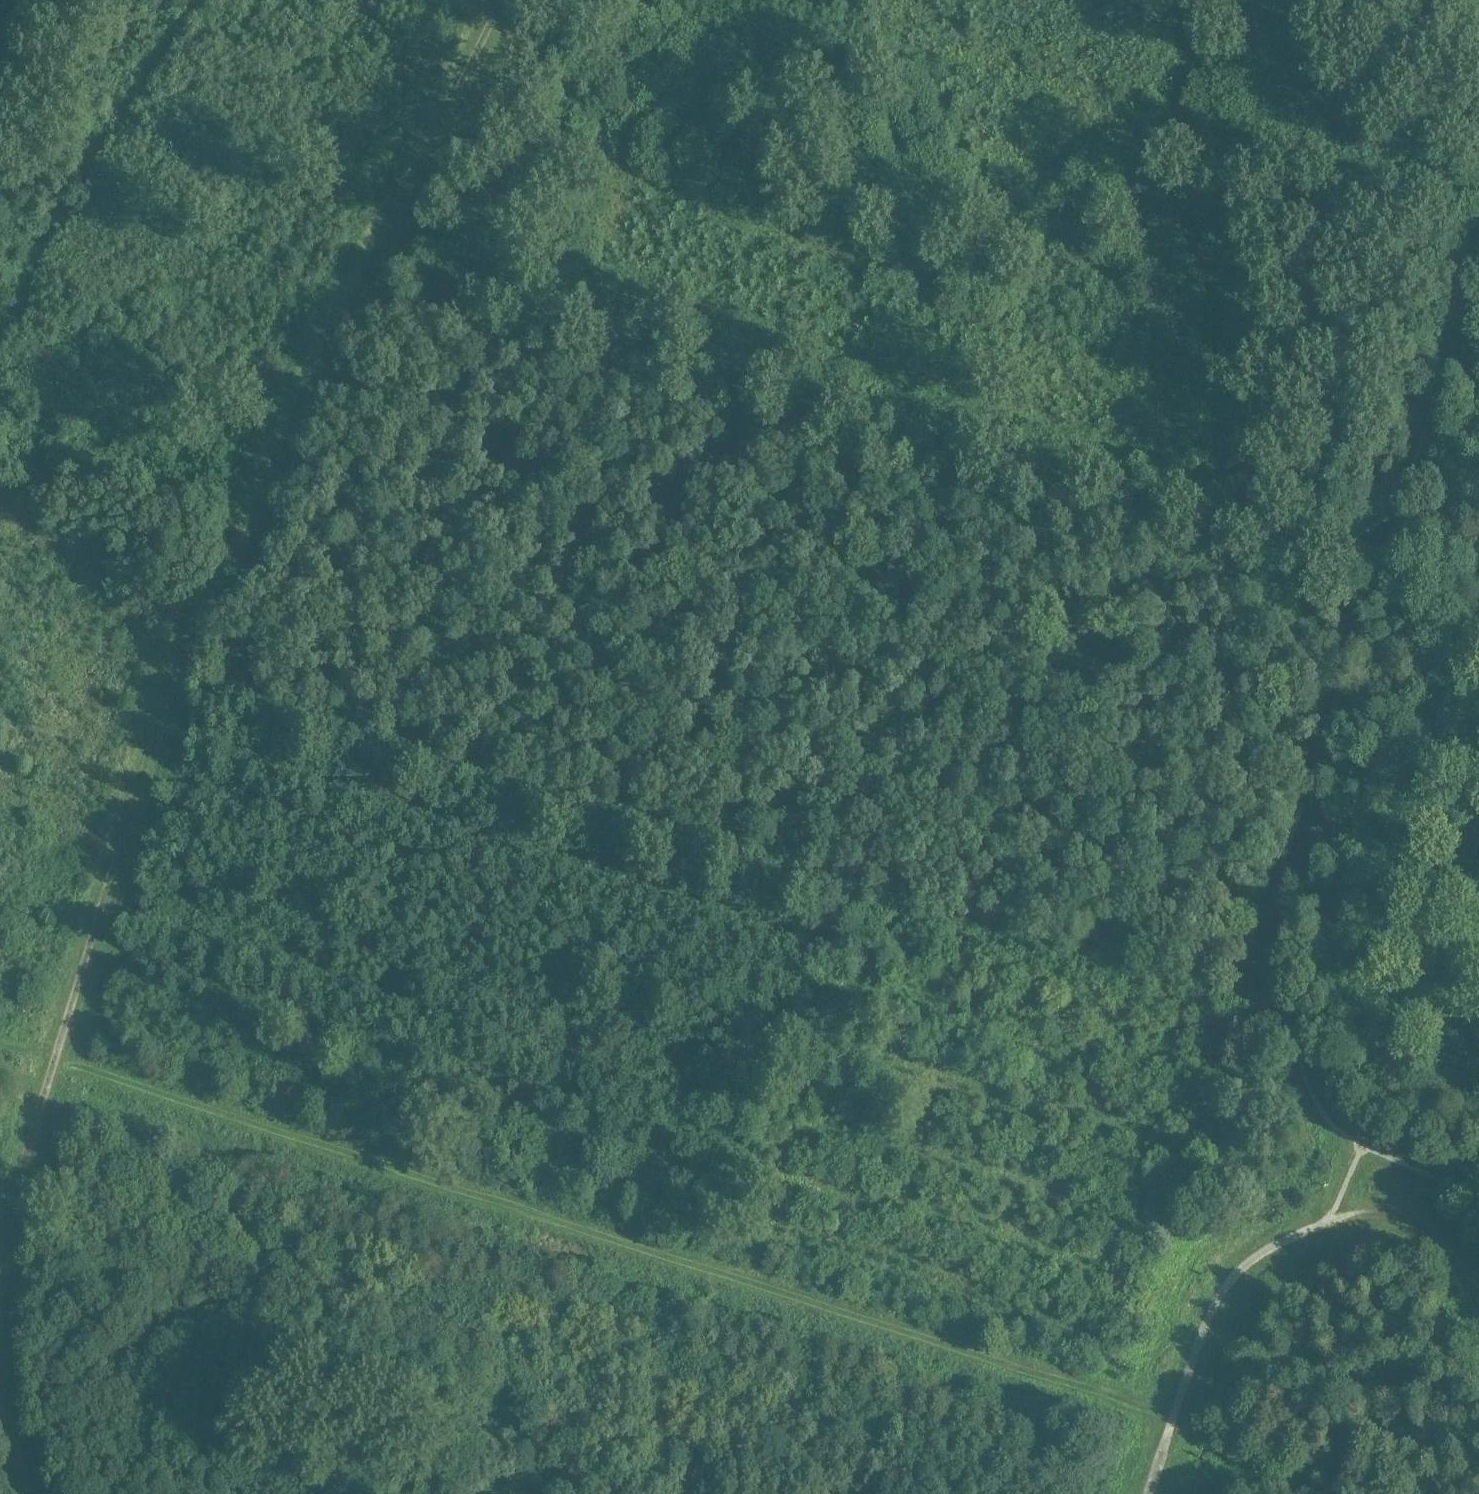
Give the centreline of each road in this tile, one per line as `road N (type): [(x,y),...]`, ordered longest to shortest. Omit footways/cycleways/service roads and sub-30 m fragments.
road 1 (track): [(55,1062),(1178,1418)]
road 2 (track): [(253,519),(204,632),(55,1062),(21,1186),(5,1272),(5,1360),(28,1493)]
road 3 (track): [(506,0),(253,519)]
road 4 (track): [(204,632),(0,507)]
road 5 (track): [(1334,1222),(1395,1206),(1423,1215),(1478,1306)]

